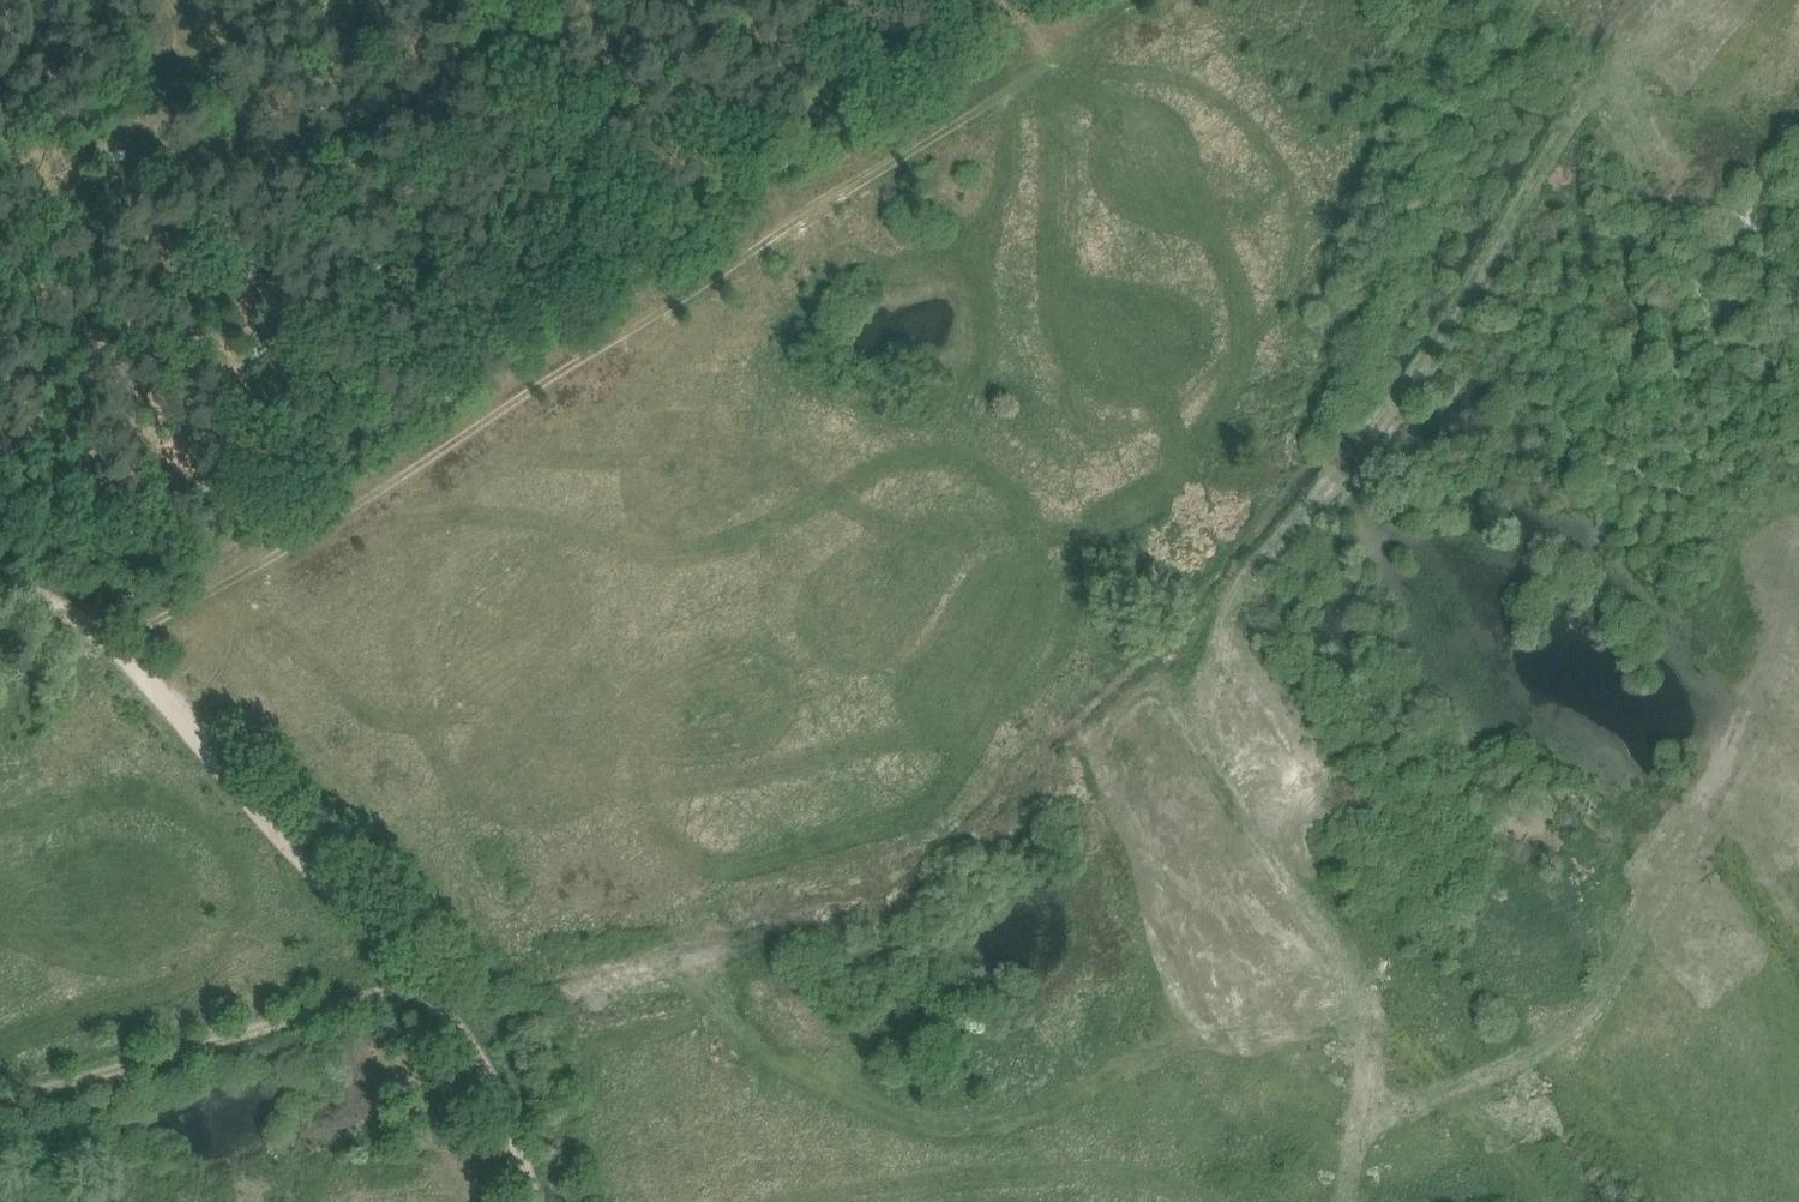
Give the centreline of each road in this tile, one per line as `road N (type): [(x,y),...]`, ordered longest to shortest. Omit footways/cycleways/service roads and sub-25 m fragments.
road 1 (track): [(546,1201),(455,1012),(110,640),(0,585)]
road 2 (track): [(0,1103),(428,983)]

